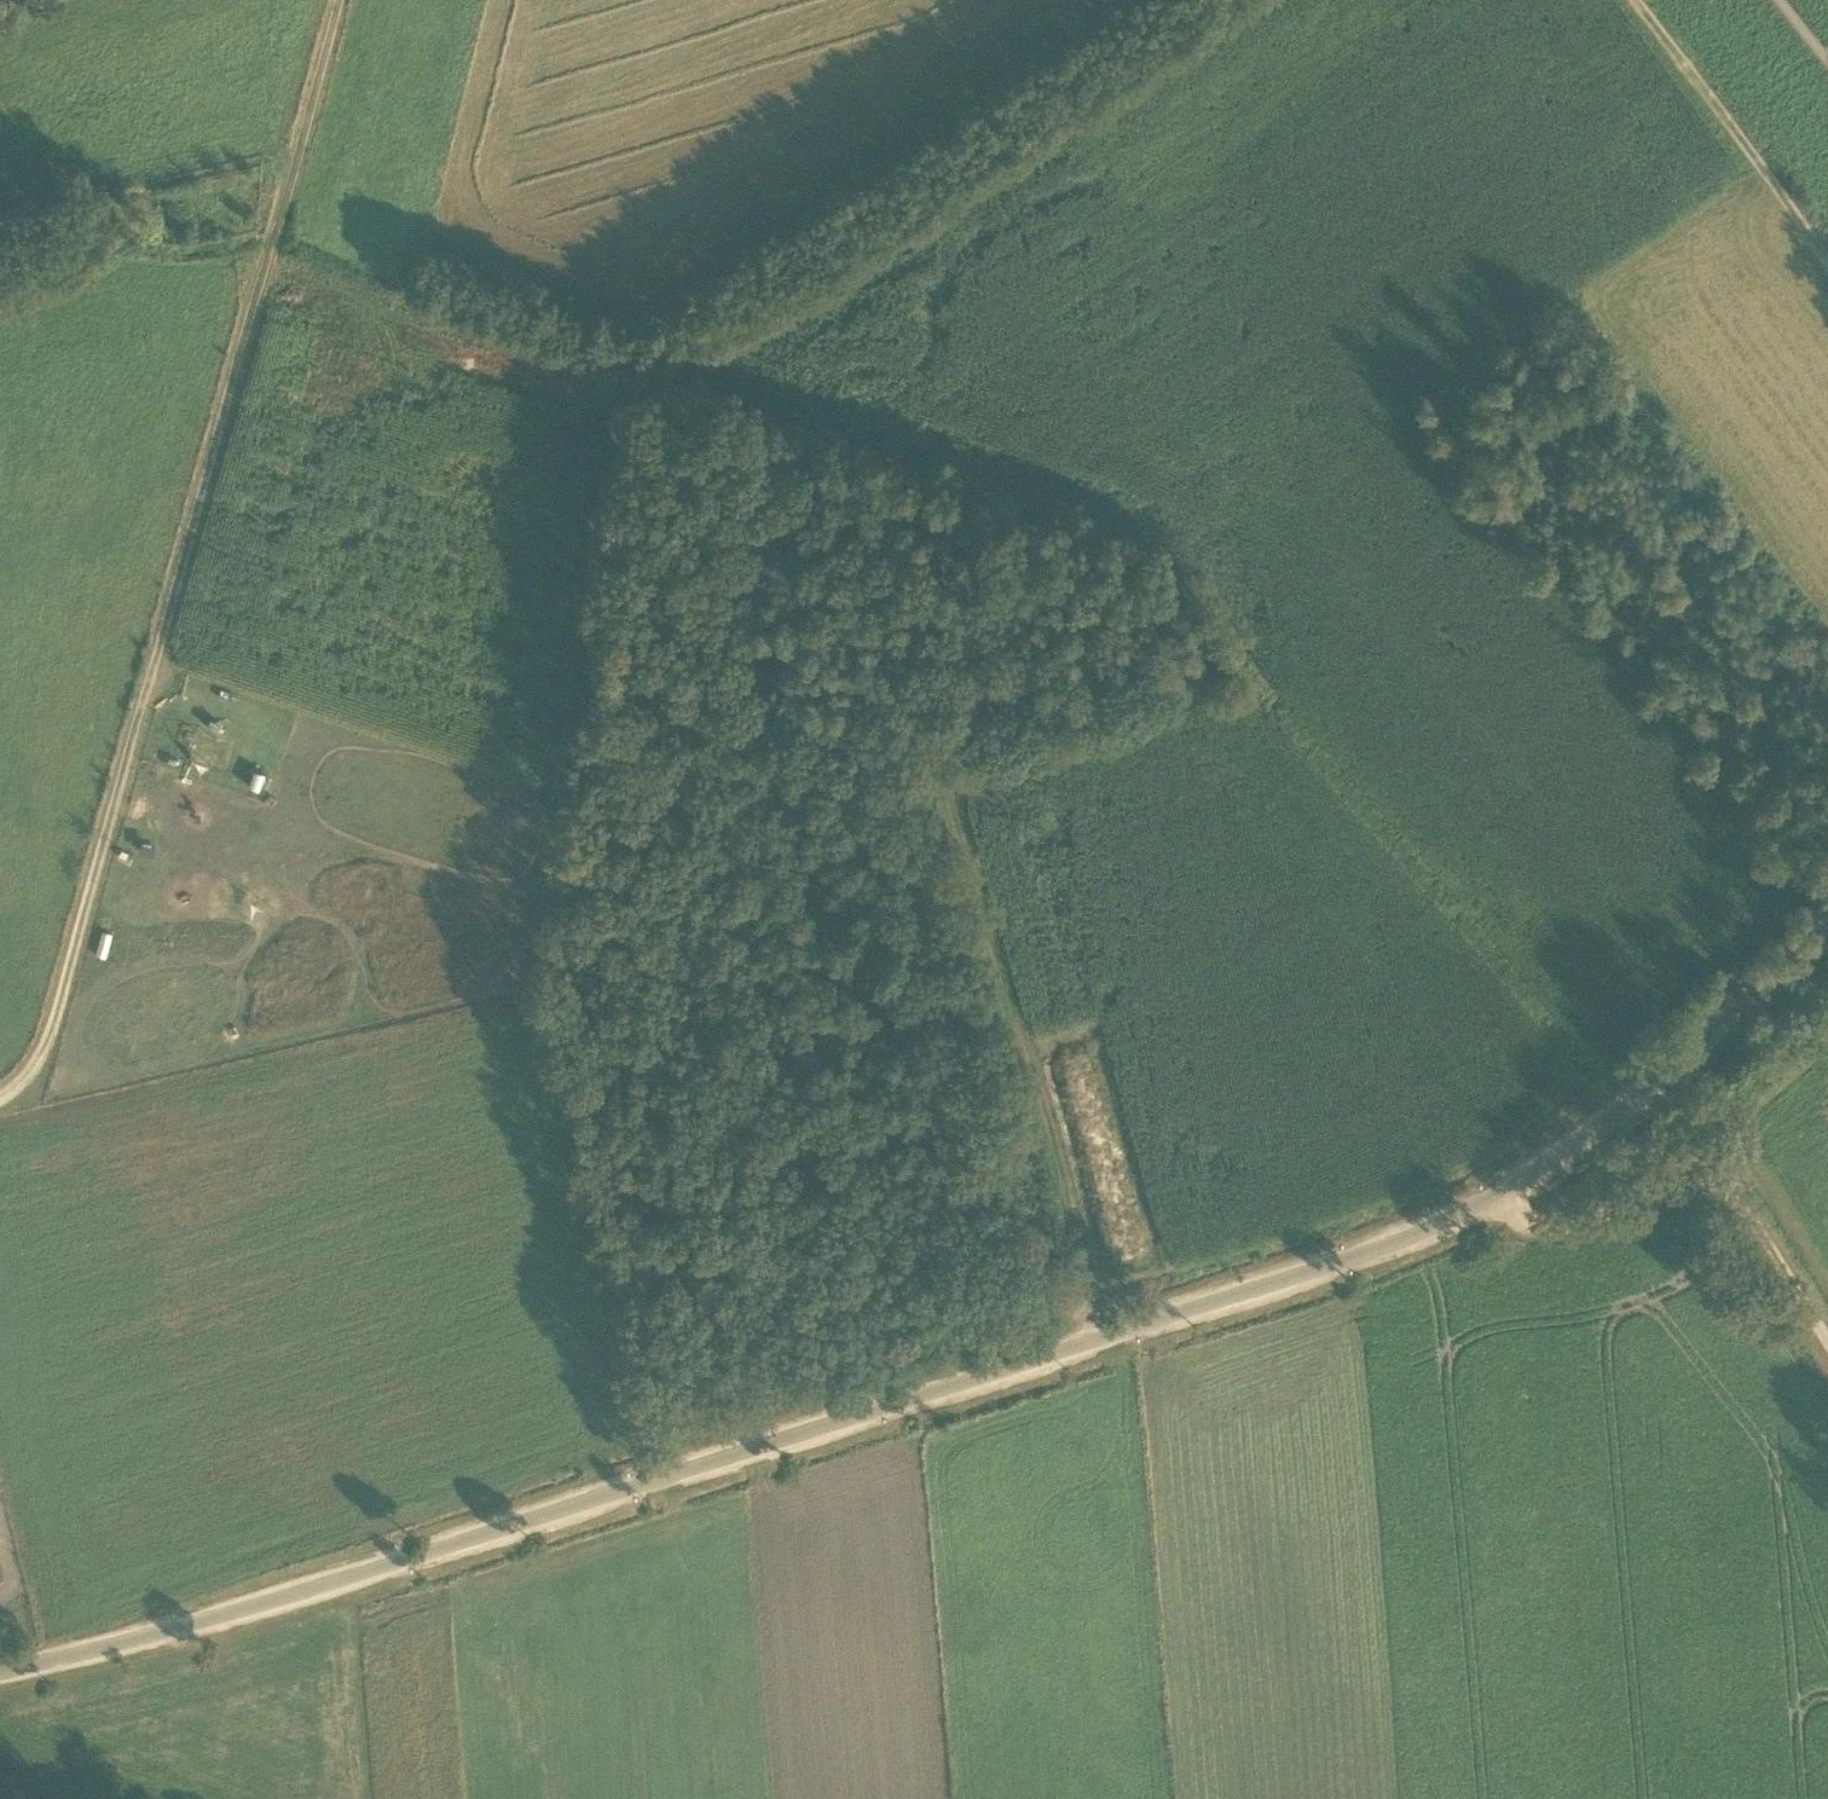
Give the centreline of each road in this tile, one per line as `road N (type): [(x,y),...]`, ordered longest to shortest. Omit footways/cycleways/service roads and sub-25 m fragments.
road 1 (unclassified): [(0,1672),(122,1646),(988,1369),(1504,1191),(1628,1111),(1827,944)]
road 2 (track): [(339,0),(38,1044),(0,1091)]
road 3 (track): [(1504,1191),(1517,1221),(1573,1225),(1686,1184),(1715,1188),(1738,1205),(1827,1340)]
road 4 (track): [(1827,252),(1634,0)]

